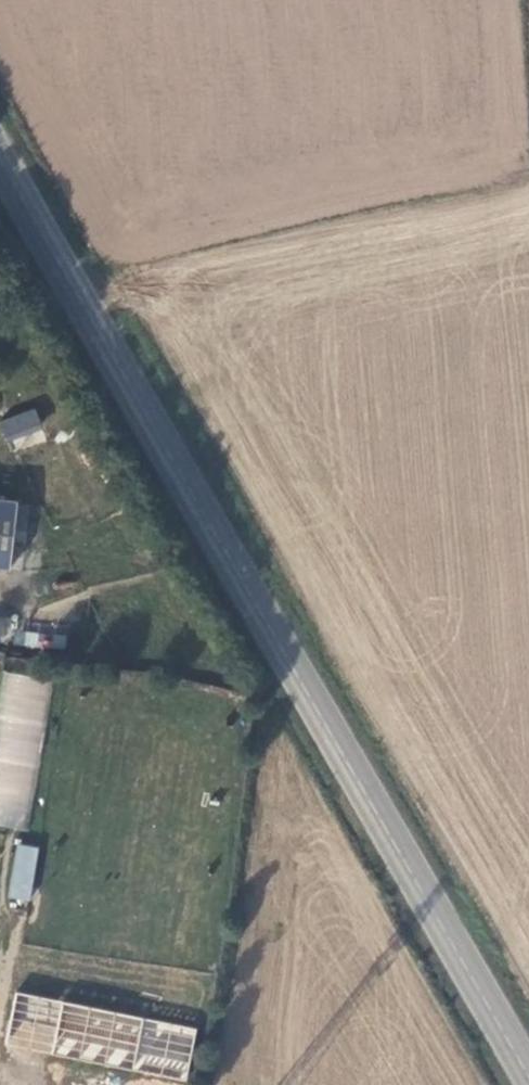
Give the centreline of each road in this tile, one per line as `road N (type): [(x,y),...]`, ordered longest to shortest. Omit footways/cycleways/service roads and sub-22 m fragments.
road 1 (secondary): [(528,1075),(0,159)]

